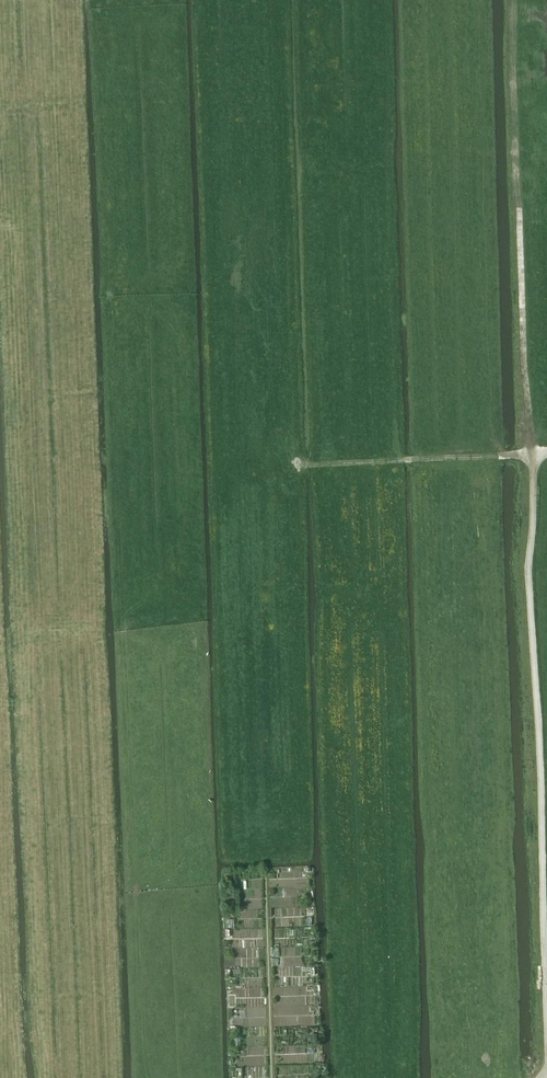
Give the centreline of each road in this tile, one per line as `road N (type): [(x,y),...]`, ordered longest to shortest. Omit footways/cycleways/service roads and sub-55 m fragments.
road 1 (track): [(529,456),(535,498),(525,571),(546,973)]
road 2 (track): [(0,219),(14,229),(8,253),(28,700),(0,700)]
road 3 (track): [(28,700),(45,1077)]
road 4 (track): [(546,452),(300,464)]
road 5 (track): [(529,456),(529,299)]

